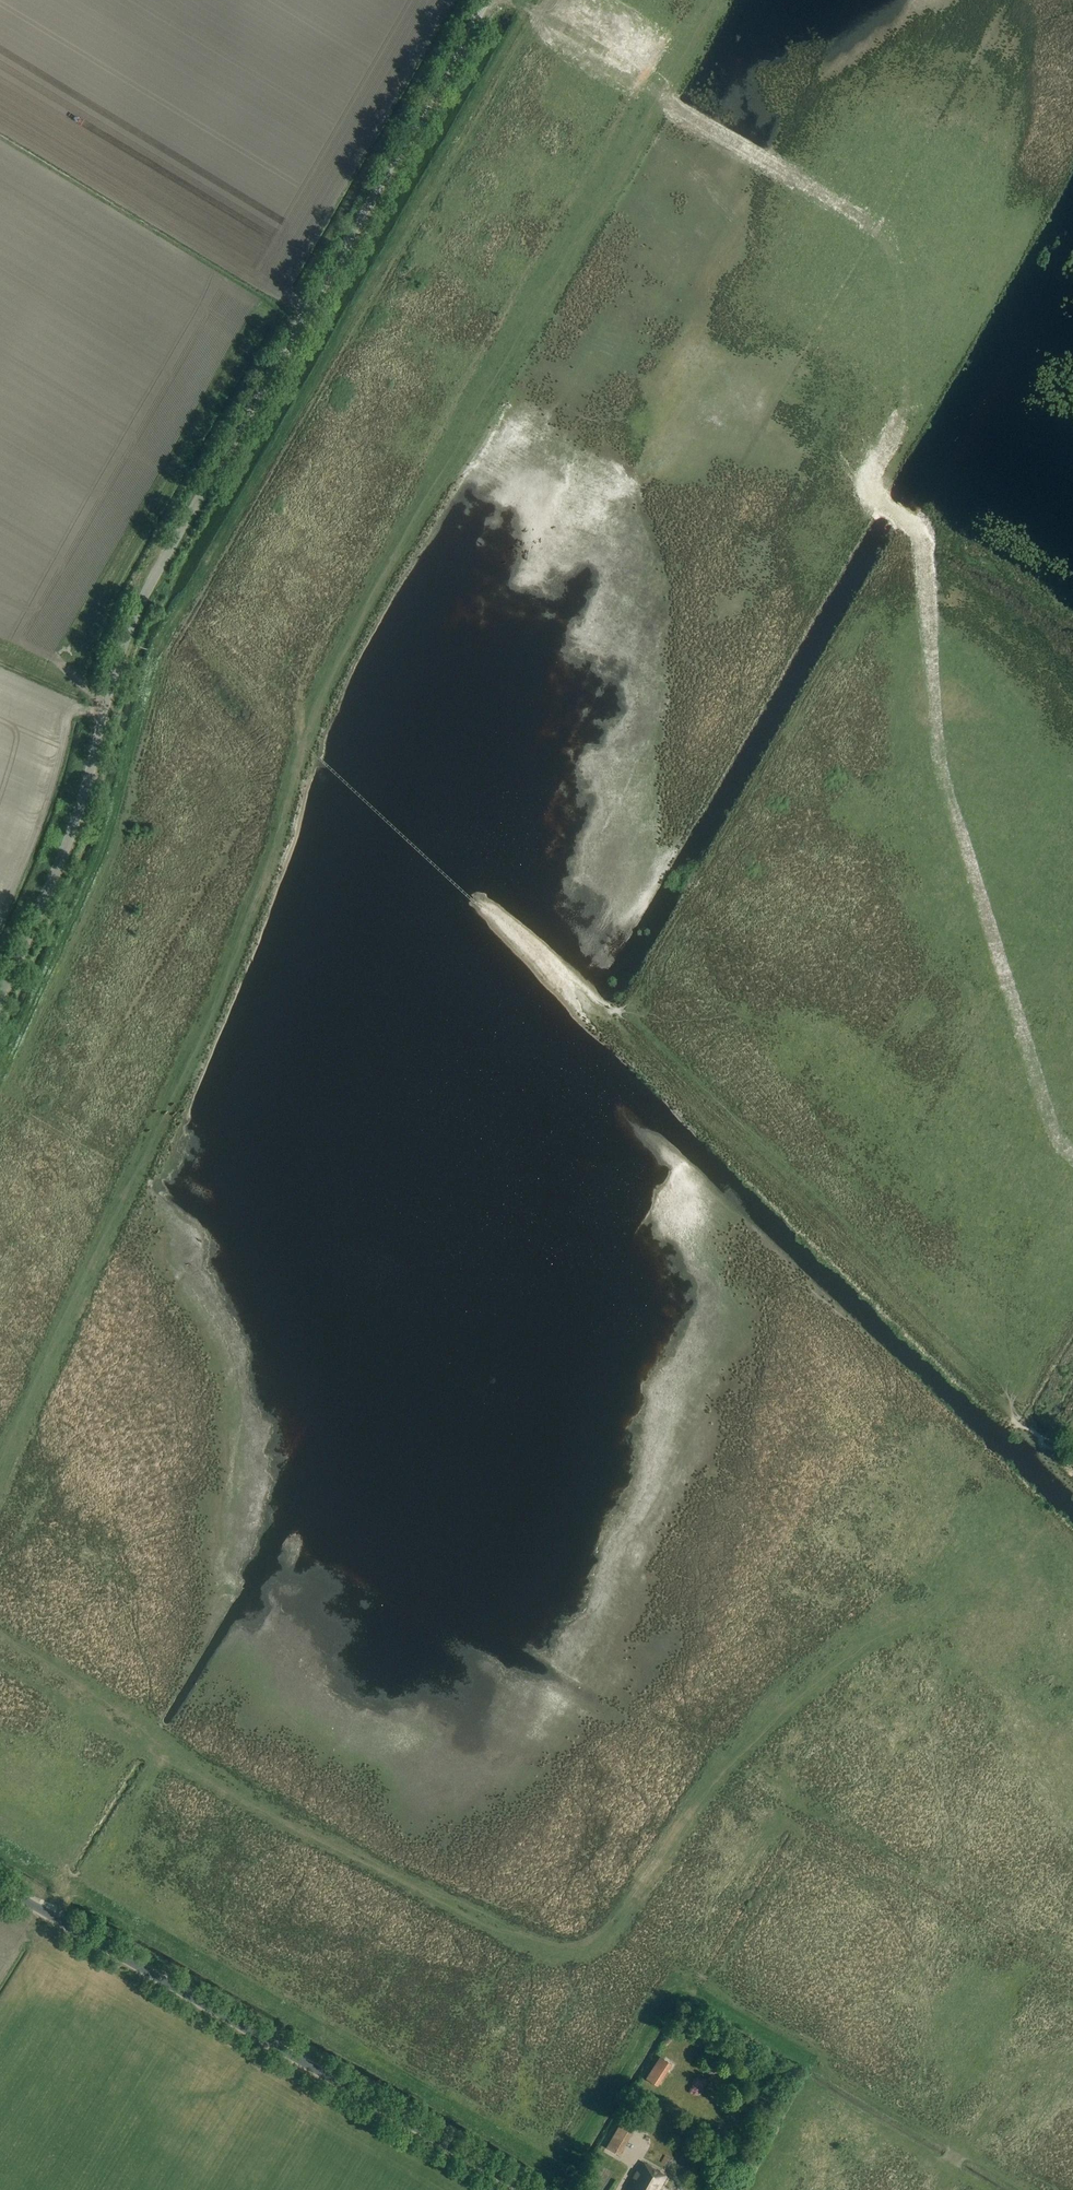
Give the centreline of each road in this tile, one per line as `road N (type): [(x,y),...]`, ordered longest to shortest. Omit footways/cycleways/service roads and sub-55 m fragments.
road 1 (tertiary): [(0,1001),(79,822),(139,610),(486,0)]
road 2 (tertiary): [(528,2189),(0,1882)]

